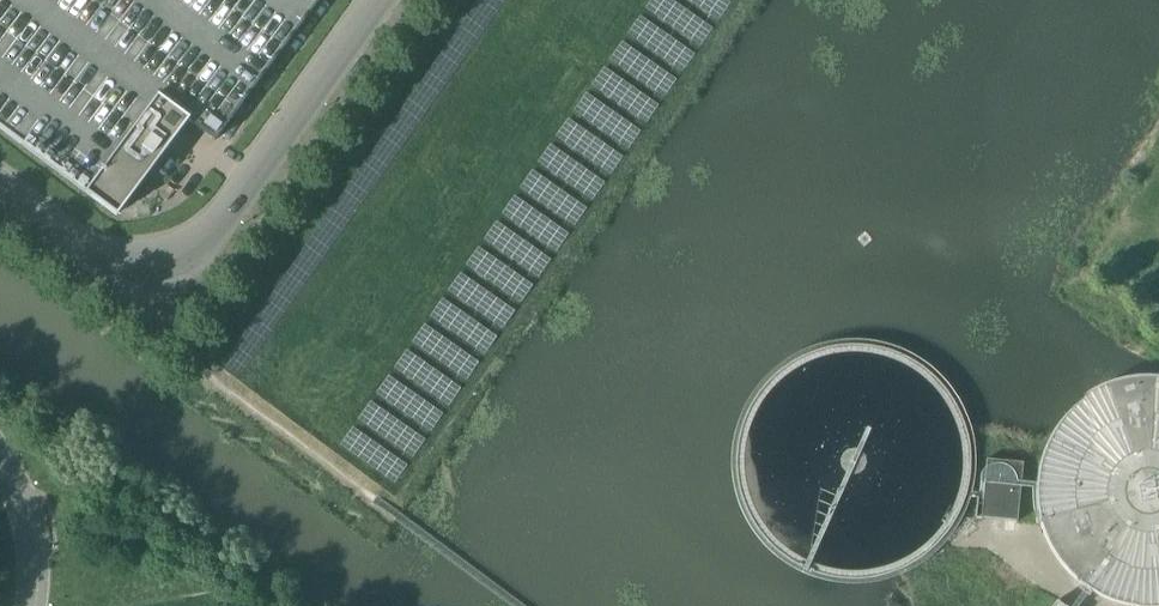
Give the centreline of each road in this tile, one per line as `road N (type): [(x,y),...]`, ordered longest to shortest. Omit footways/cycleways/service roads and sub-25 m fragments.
road 1 (unclassified): [(377,0),(207,246),(163,270),(115,264),(0,179)]

